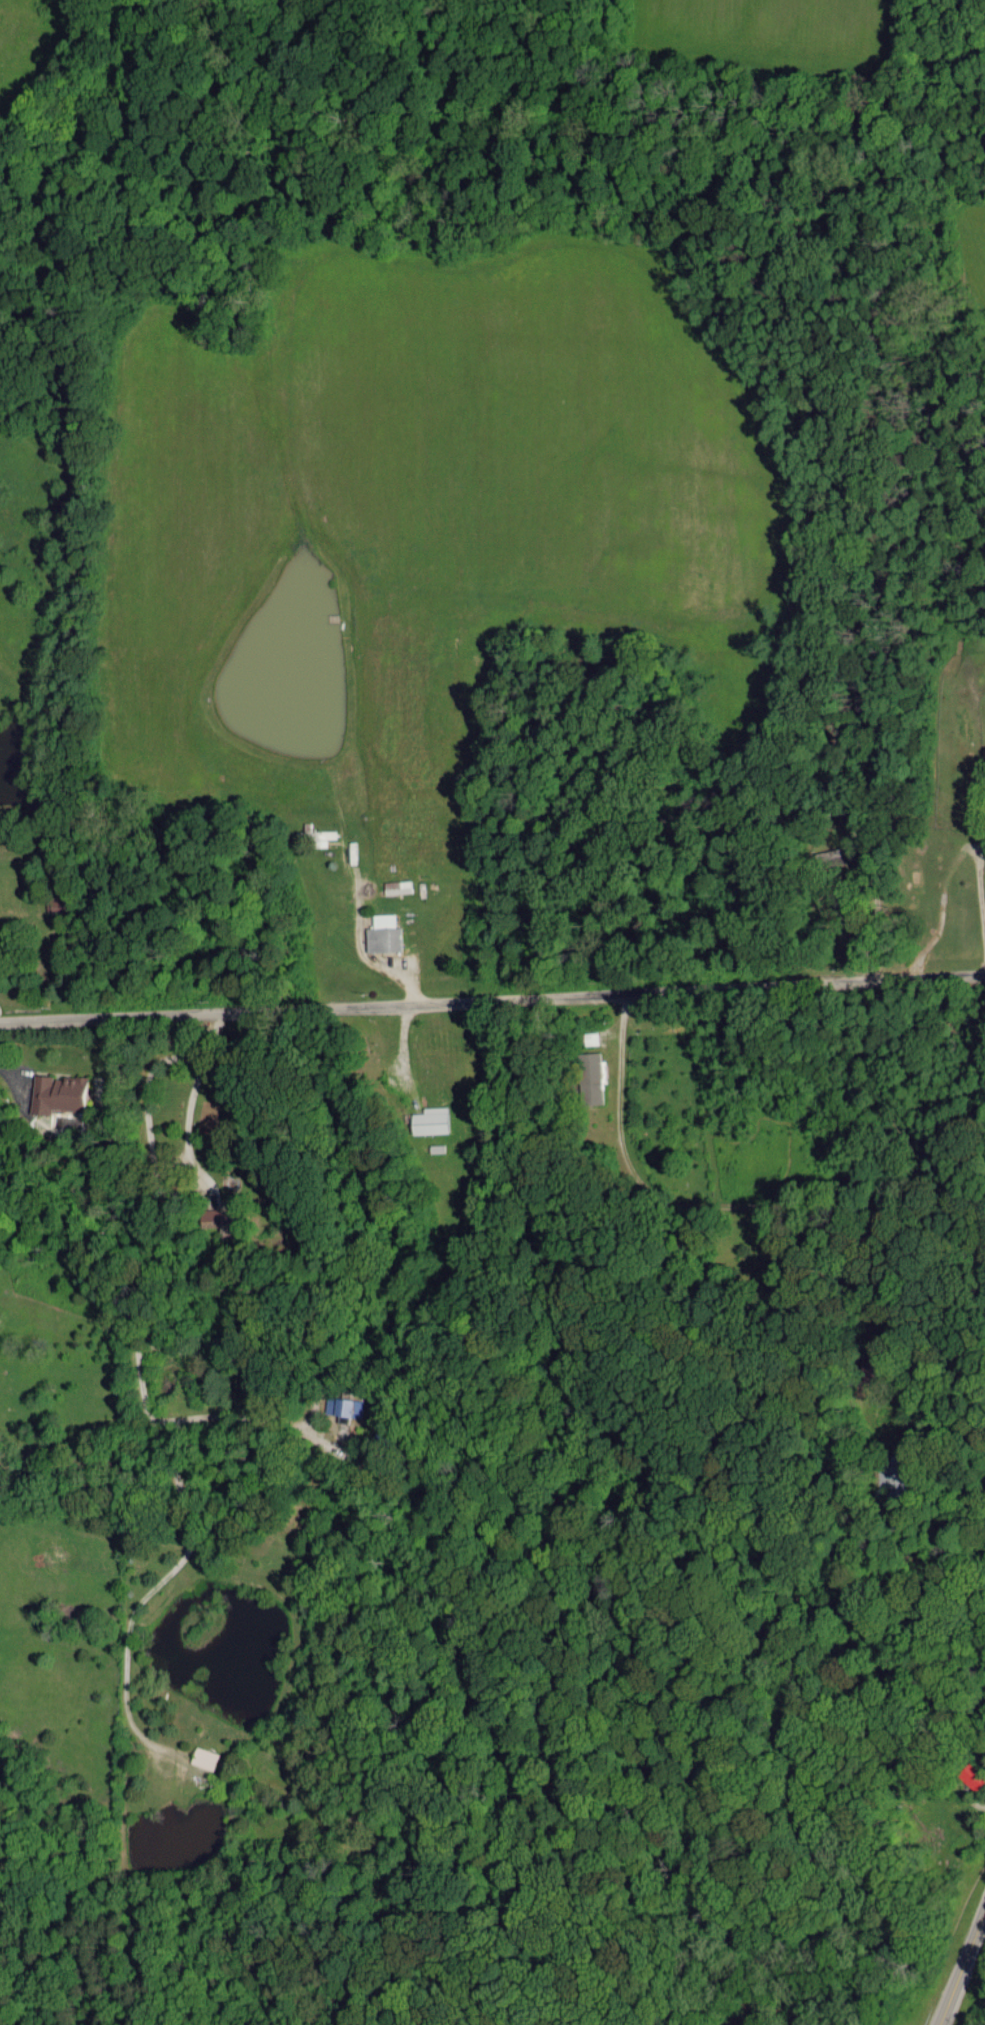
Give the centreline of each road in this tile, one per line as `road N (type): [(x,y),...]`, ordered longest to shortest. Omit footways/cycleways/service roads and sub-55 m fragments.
road 1 (tertiary): [(0,1022),(984,975)]
road 2 (primary): [(938,2024),(984,1896)]

